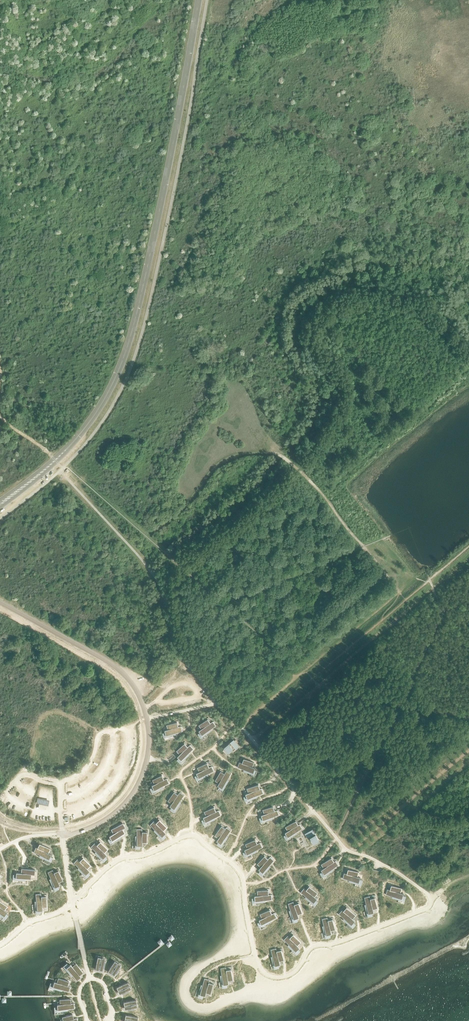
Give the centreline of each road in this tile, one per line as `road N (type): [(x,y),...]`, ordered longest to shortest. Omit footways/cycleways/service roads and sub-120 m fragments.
road 1 (tertiary): [(0,502),(66,449),(119,370),(155,233),(198,0)]
road 2 (track): [(468,547),(247,731)]
road 3 (track): [(251,738),(468,560)]
road 4 (track): [(468,720),(318,685),(287,780)]
road 5 (track): [(146,536),(186,506),(212,470),(241,455),(288,458),(330,500)]
road 6 (track): [(468,740),(343,847)]
road 7 (track): [(400,593),(307,673)]

